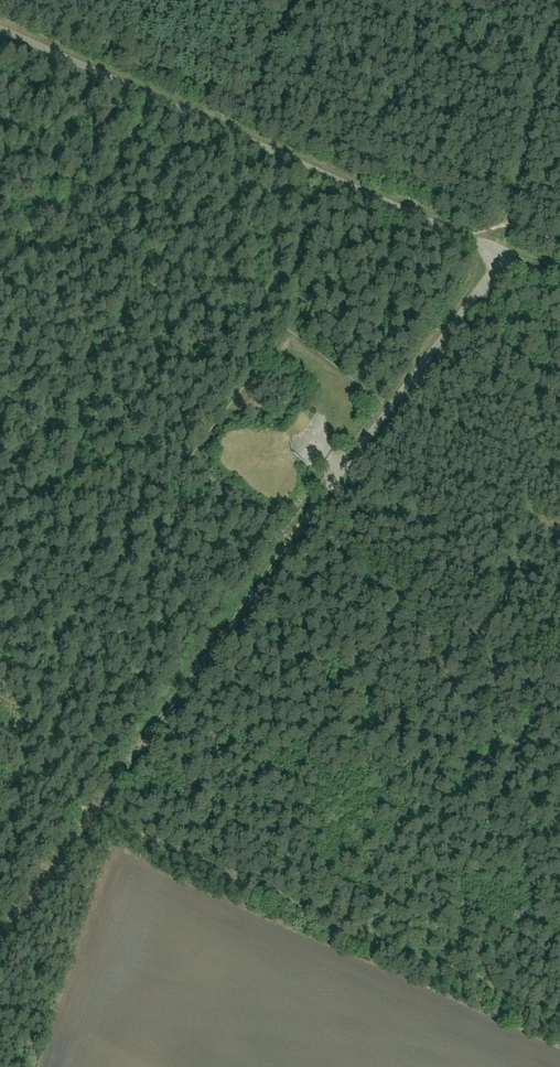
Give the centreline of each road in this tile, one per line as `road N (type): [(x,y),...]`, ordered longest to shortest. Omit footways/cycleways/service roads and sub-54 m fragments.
road 1 (track): [(0,769),(559,1018)]
road 2 (track): [(0,938),(335,488)]
road 3 (track): [(0,31),(499,251)]
road 4 (track): [(499,251),(335,488)]
road 5 (track): [(499,251),(559,11)]

